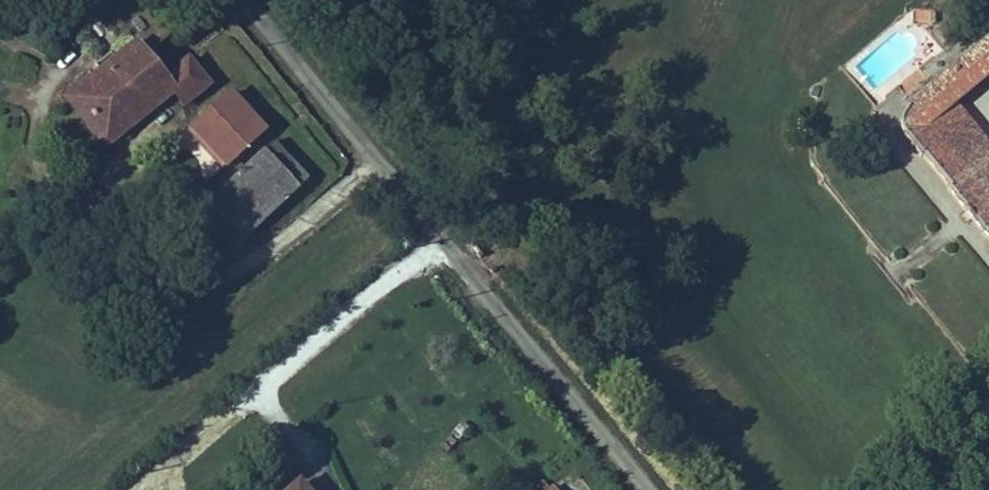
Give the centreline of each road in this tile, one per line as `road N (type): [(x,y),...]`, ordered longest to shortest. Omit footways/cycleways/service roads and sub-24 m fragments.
road 1 (residential): [(656,489),(568,393),(256,0)]

